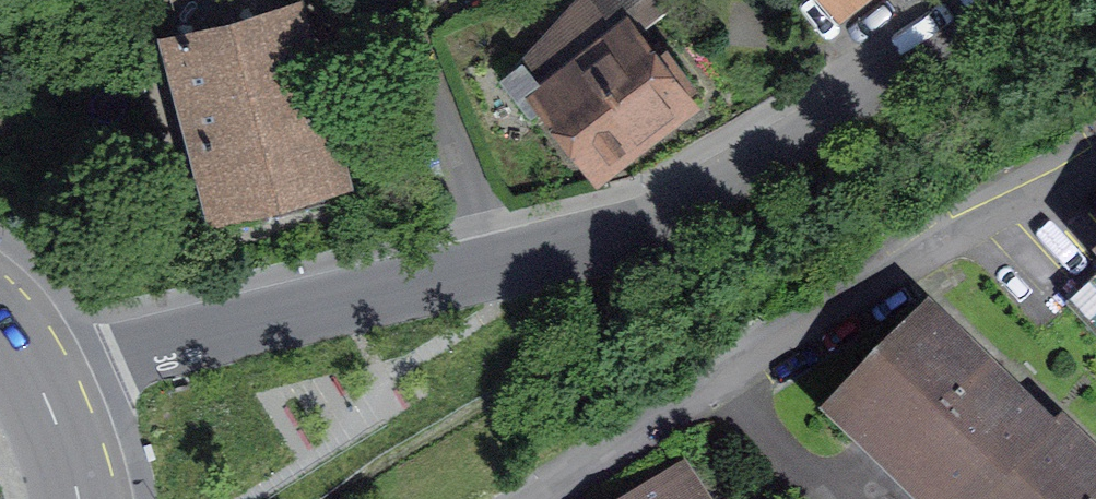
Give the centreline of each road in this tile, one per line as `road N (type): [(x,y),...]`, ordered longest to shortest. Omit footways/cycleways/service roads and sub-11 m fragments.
road 1 (residential): [(552,498),(809,332),(1095,167)]
road 2 (residential): [(992,0),(755,156),(639,217),(501,268)]
road 3 (residential): [(501,268),(39,384)]
road 4 (unclassified): [(383,0),(501,268)]
road 5 (secondary): [(77,498),(39,384)]

